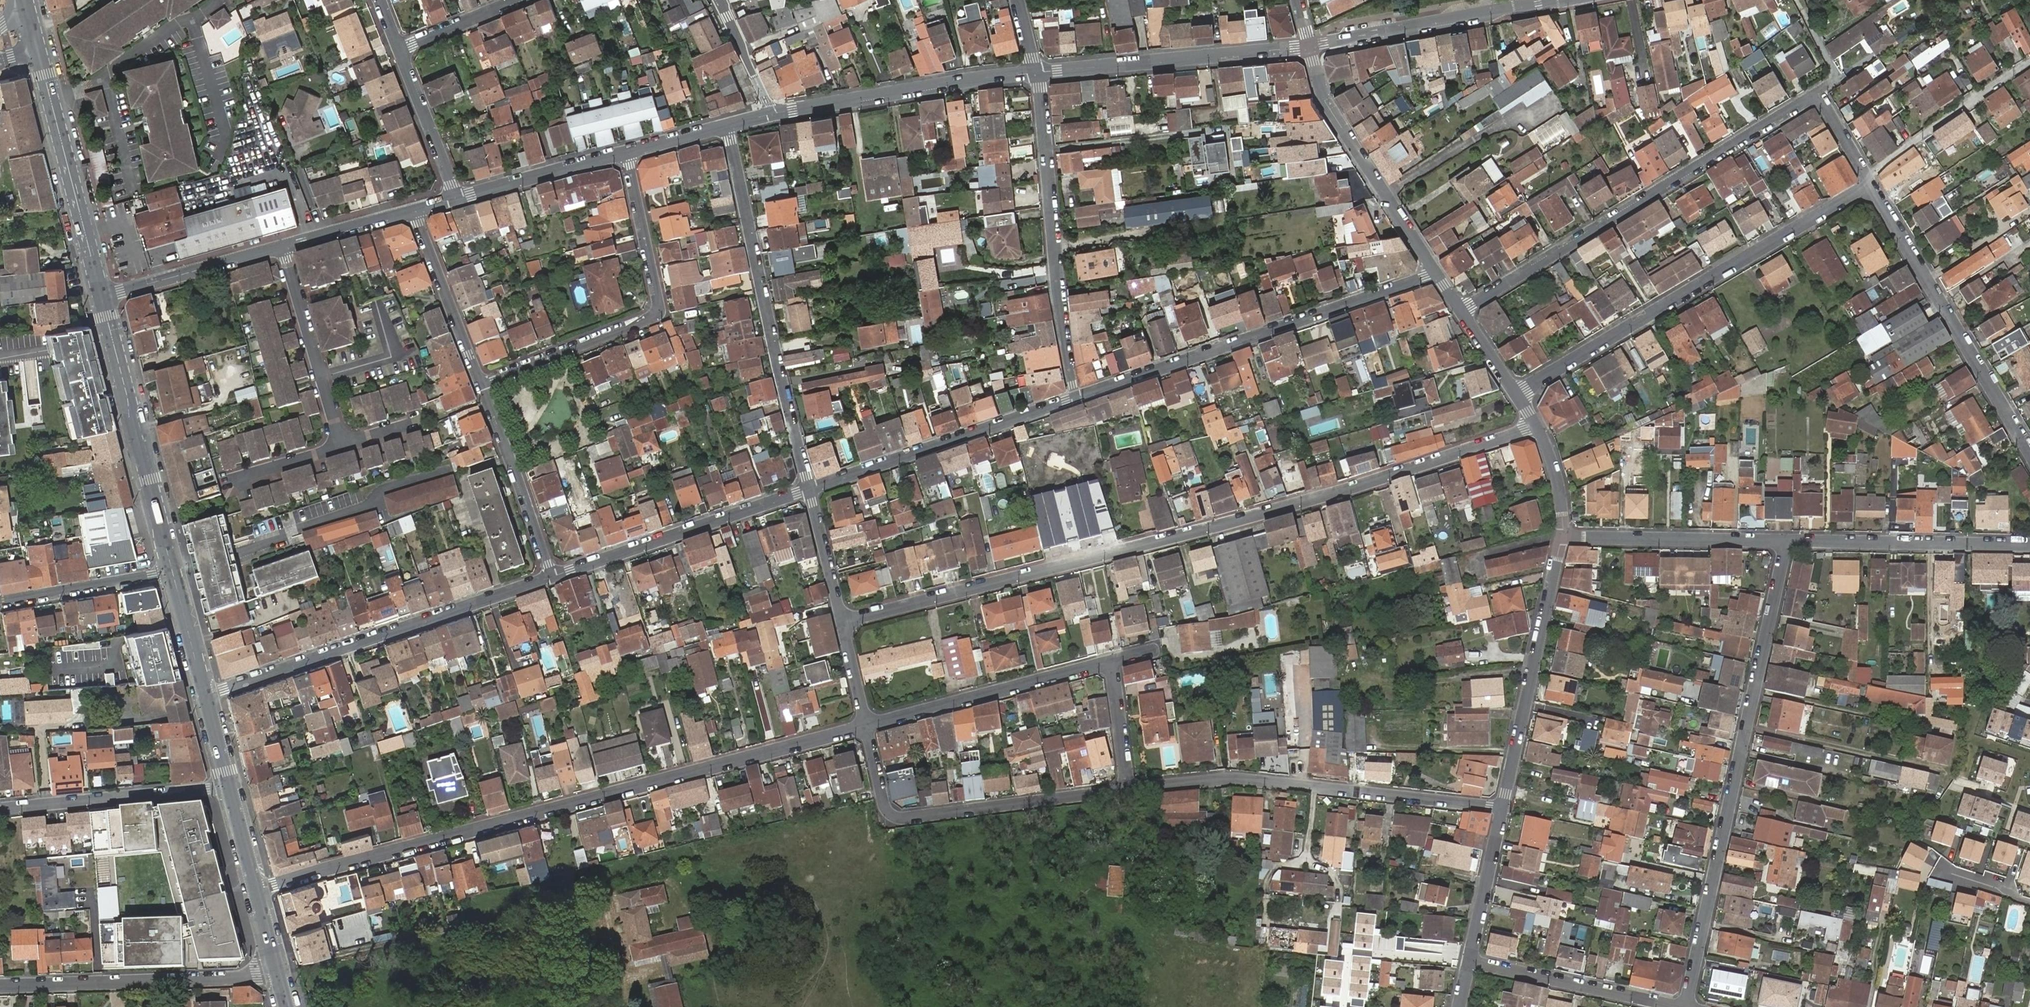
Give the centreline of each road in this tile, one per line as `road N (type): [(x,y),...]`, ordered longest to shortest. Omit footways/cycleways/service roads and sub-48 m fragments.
road 1 (residential): [(845,621),(1288,507),(1536,426)]
road 2 (residential): [(256,889),(868,728)]
road 3 (residential): [(1460,309),(1815,94),(1863,172)]
road 4 (residential): [(1786,543),(1686,1006)]
road 5 (residential): [(1517,395),(1871,186)]
road 6 (residential): [(1075,400),(1436,275)]
road 7 (residential): [(1127,790),(1210,779),(1503,808)]
road 8 (residential): [(728,126),(812,491)]
road 9 (residential): [(205,694),(554,576)]
road 10 (residential): [(481,383),(656,316),(661,308),(628,154)]
road 11 (residential): [(1036,72),(1075,400)]
road 12 (residential): [(868,728),(885,808),(895,818),(1127,790)]
road 13 (residential): [(1871,186),(2029,446)]
road 14 (primary): [(101,296),(172,570)]
road 15 (residential): [(1503,808),(1563,534)]
road 16 (residential): [(812,491),(1075,400)]
road 17 (residential): [(0,986),(277,972)]
road 18 (tertiary): [(1310,46),(1036,72)]
road 19 (residential): [(554,576),(812,491)]
road 20 (tertiary): [(1036,72),(772,114)]
road 21 (residential): [(1436,275),(1325,101),(1310,46)]
road 22 (tertiary): [(1561,0),(1310,46)]
road 23 (primary): [(36,50),(101,296)]
road 24 (residential): [(868,728),(1104,664)]
road 25 (residential): [(1786,543),(2029,546)]
road 26 (residential): [(229,784),(0,808)]
road 27 (residential): [(1563,534),(1786,543)]
road 28 (residential): [(1471,960),(1679,1006)]
road 29 (residential): [(282,246),(342,445)]
road 30 (residential): [(481,383),(554,576)]
road 31 (residential): [(1863,172),(2029,61)]
road 32 (tertiary): [(282,246),(101,296)]
road 33 (residential): [(414,210),(481,383)]
road 34 (tertiary): [(628,154),(455,198)]
road 35 (residential): [(0,601),(172,570)]
road 36 (residential): [(398,48),(455,198)]
road 37 (residential): [(1471,960),(1503,808)]
road 38 (tertiary): [(414,210),(282,246)]
road 39 (residential): [(812,491),(845,621)]
road 40 (residential): [(1104,664),(1113,678),(1127,790)]
road 41 (primary): [(172,570),(205,694)]
road 42 (residential): [(398,48),(515,0)]
road 43 (residential): [(772,114),(718,0)]

